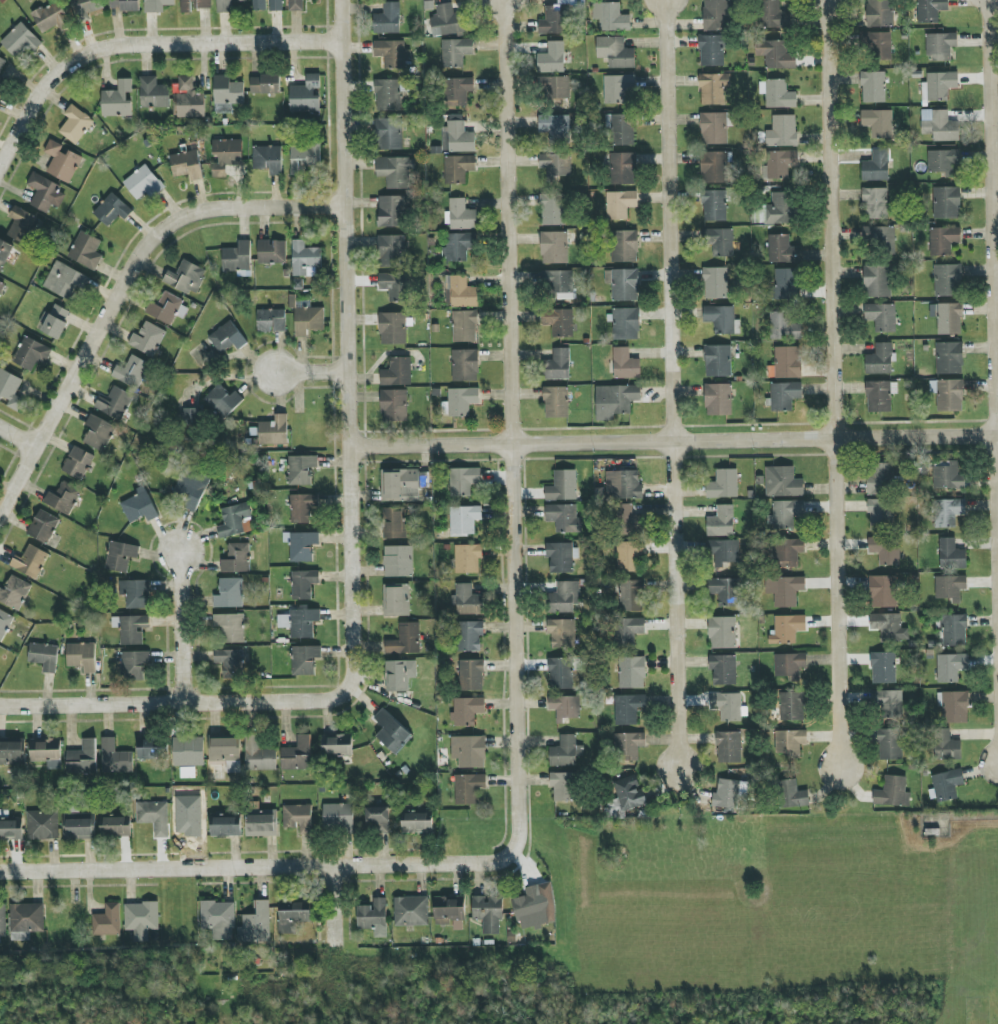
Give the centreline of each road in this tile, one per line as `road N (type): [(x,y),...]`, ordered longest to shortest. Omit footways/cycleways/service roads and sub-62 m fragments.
road 1 (residential): [(507,860),(519,834),(502,0)]
road 2 (residential): [(840,773),(825,0)]
road 3 (residential): [(677,769),(663,0)]
road 4 (residential): [(307,704),(338,704),(358,678),(345,0)]
road 5 (residential): [(353,448),(997,436)]
road 6 (residential): [(997,633),(987,0)]
road 7 (residential): [(347,211),(205,214),(173,227),(145,252),(0,524)]
road 8 (residential): [(0,877),(507,860)]
road 9 (residential): [(0,175),(49,89),(100,51),(346,43)]
road 10 (residential): [(0,703),(307,704)]
road 11 (residential): [(179,704),(179,553)]

